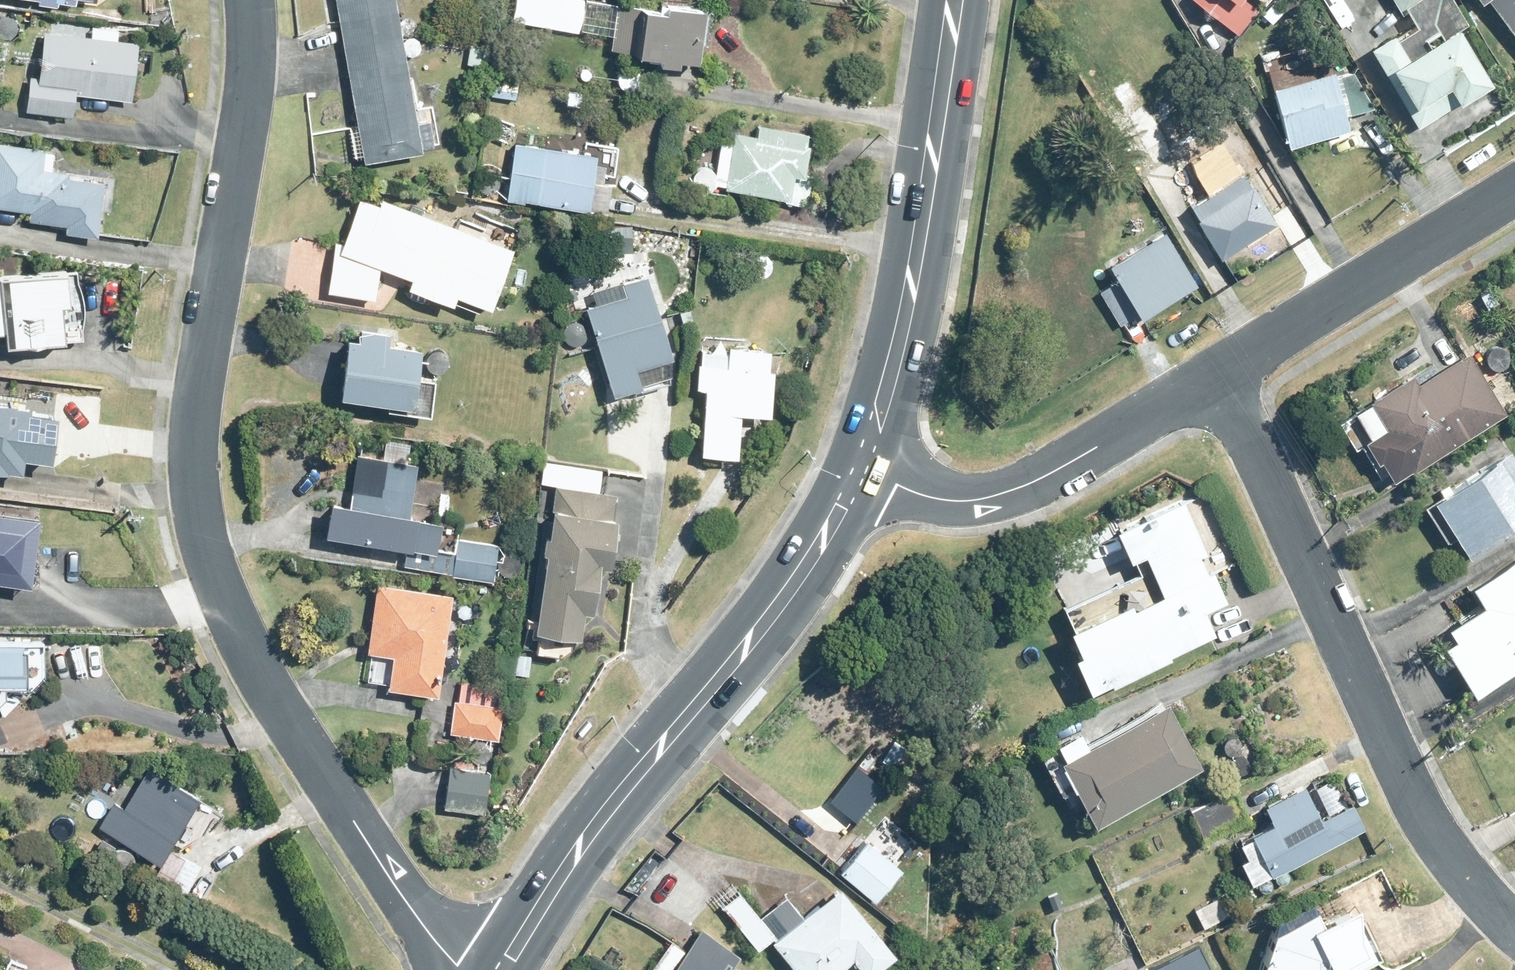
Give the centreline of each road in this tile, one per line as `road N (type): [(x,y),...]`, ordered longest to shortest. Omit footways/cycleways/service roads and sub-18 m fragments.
road 1 (residential): [(463,969),(384,871),(256,668),(213,578),(195,504),(195,409),(245,118),(249,0)]
road 2 (residential): [(1217,373),(1431,831),(1514,927)]
road 3 (primary): [(505,969),(659,747),(790,588),(860,464)]
road 4 (primary): [(860,464),(901,333),(952,0)]
road 5 (residential): [(1217,373),(1006,494),(932,497),(860,464)]
road 6 (residential): [(1514,191),(1217,373)]

